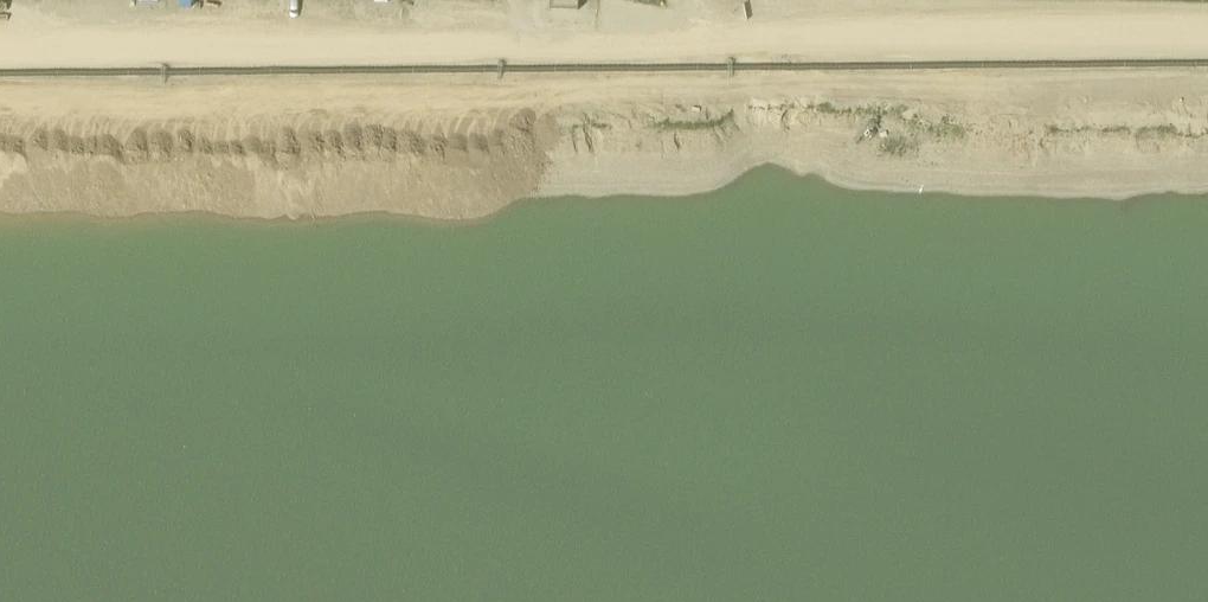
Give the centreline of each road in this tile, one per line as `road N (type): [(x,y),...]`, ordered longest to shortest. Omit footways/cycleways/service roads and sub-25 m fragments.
road 1 (track): [(695,0),(687,39),(868,30),(1207,37)]

